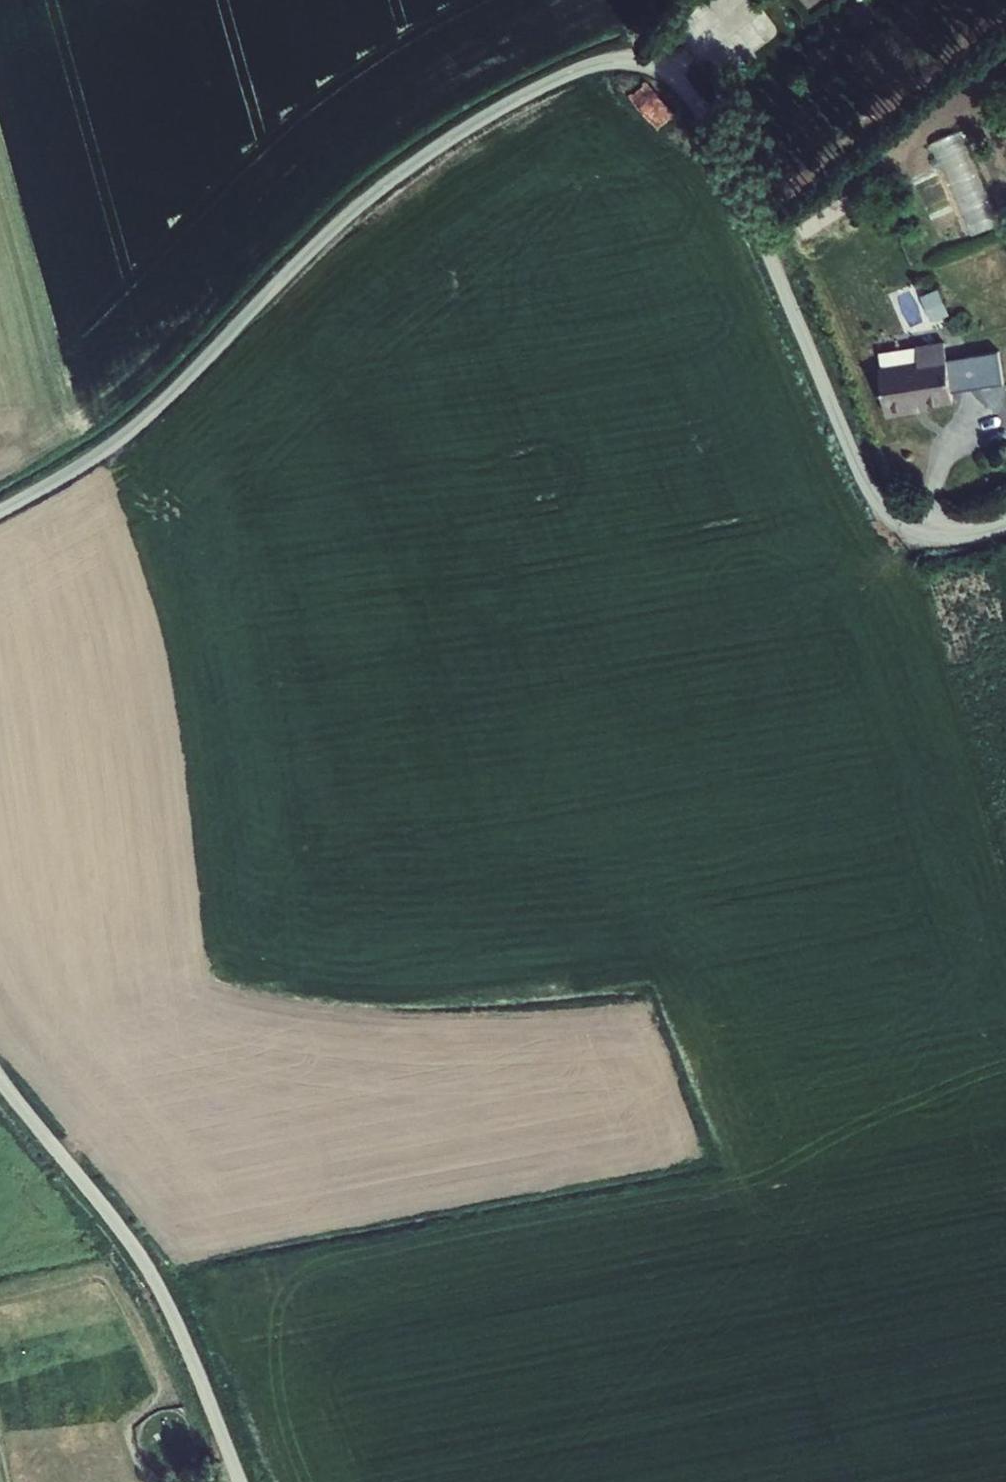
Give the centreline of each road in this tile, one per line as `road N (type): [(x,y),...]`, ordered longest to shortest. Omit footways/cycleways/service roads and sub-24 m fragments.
road 1 (unclassified): [(0,509),(138,424),(314,243),(417,159),(544,84),(619,59),(670,72),(707,110),(880,505),(931,534),(1005,526)]
road 2 (unclassified): [(0,1079),(151,1275),(240,1481)]

